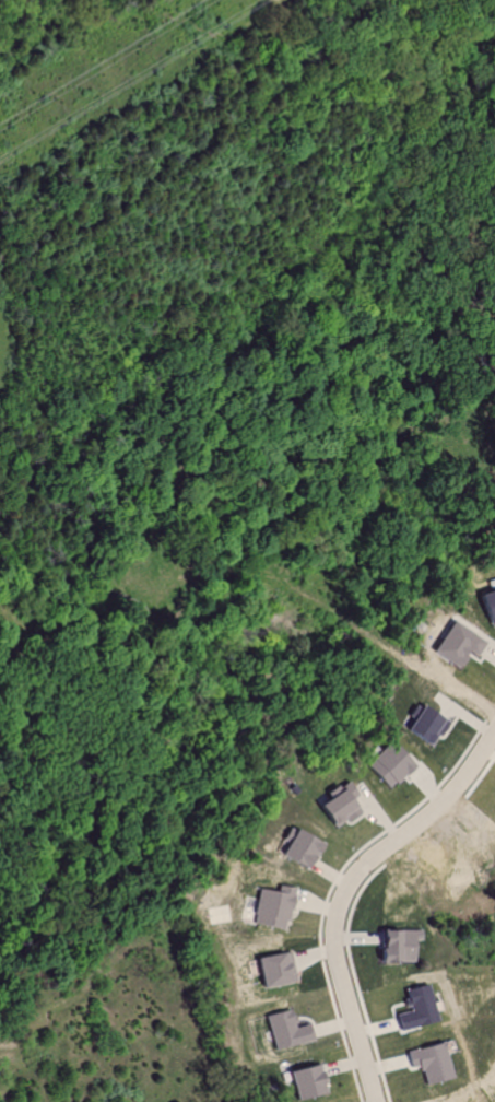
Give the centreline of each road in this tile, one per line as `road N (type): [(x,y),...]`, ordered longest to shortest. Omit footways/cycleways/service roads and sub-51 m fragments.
road 1 (residential): [(380,1101),(338,923),(364,864),(448,795),(494,726)]

